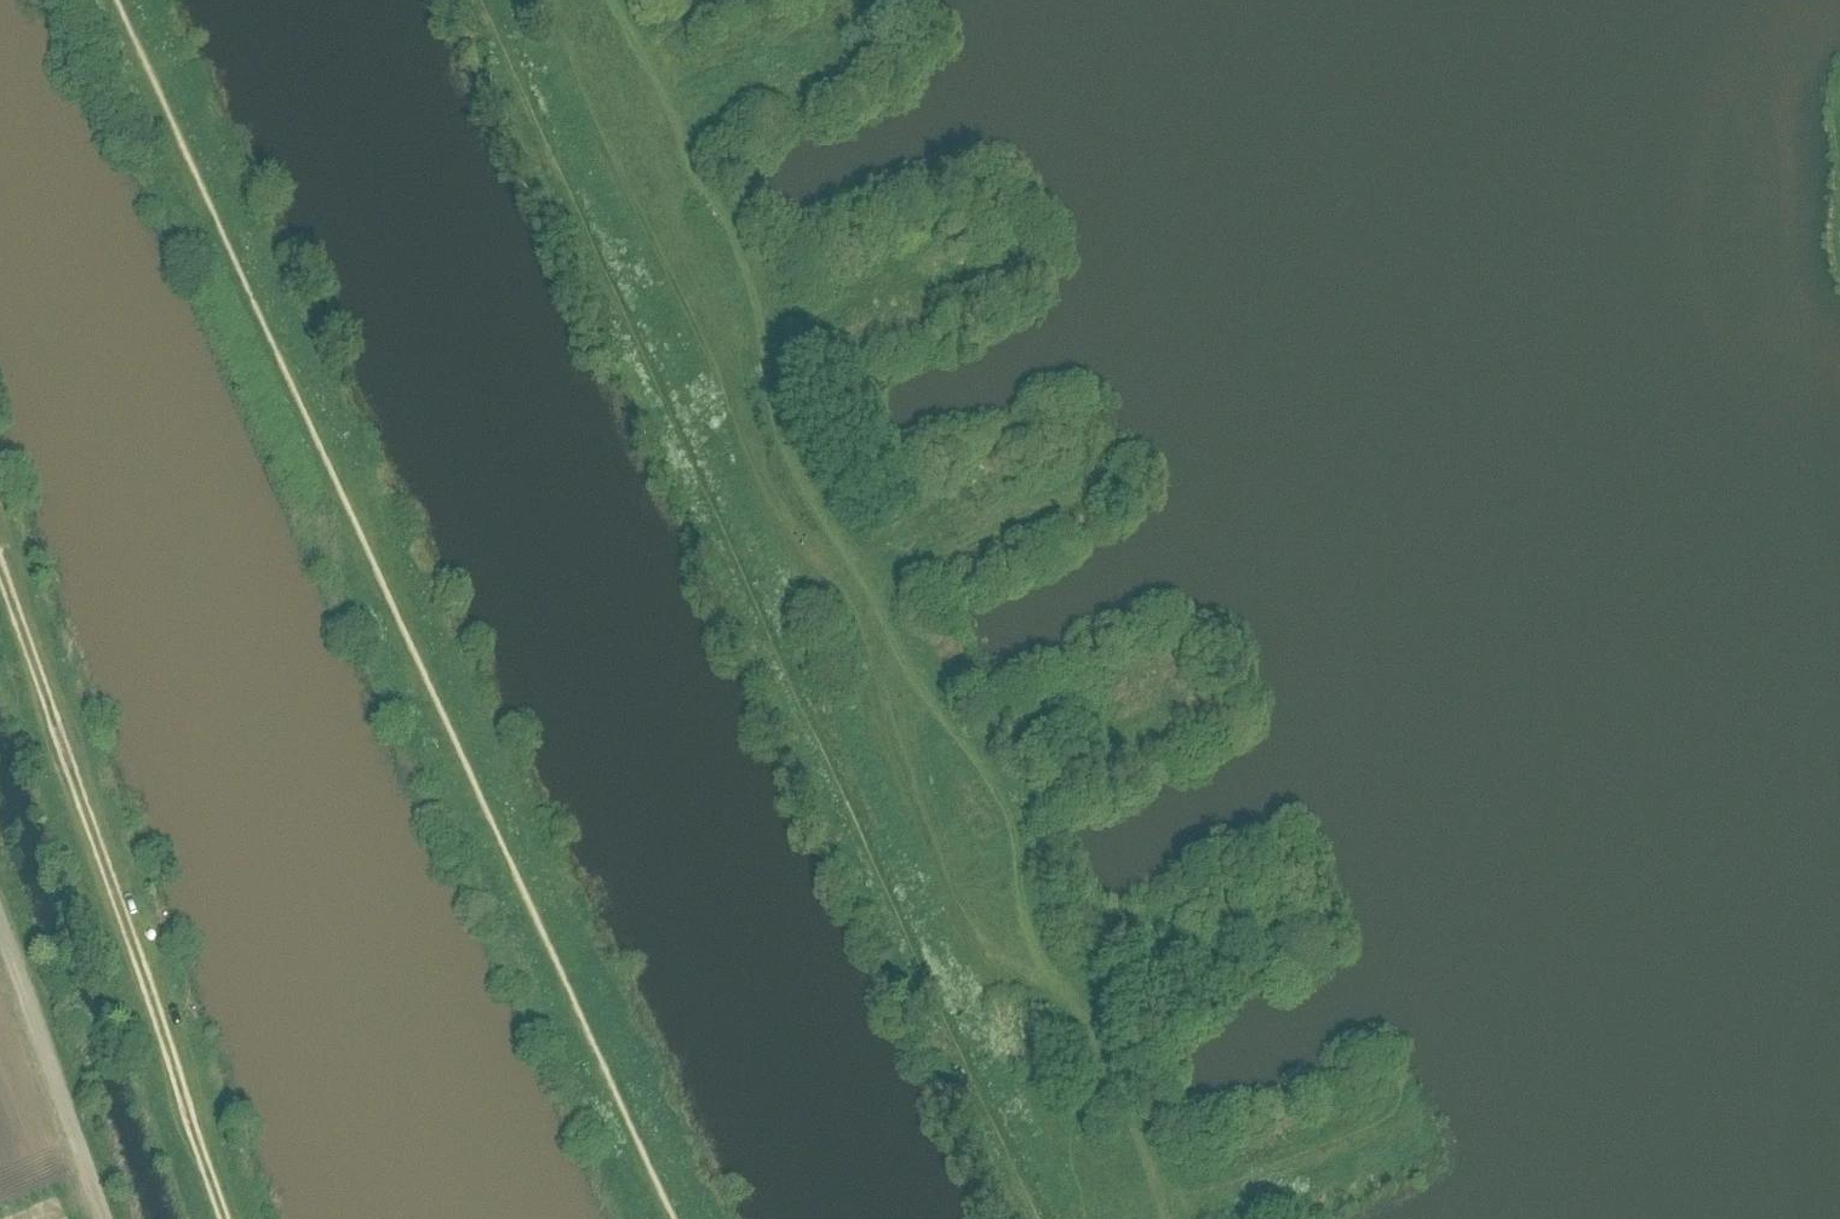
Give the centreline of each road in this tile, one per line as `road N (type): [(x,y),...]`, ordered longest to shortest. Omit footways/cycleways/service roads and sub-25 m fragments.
road 1 (unclassified): [(103,1218),(0,927)]

